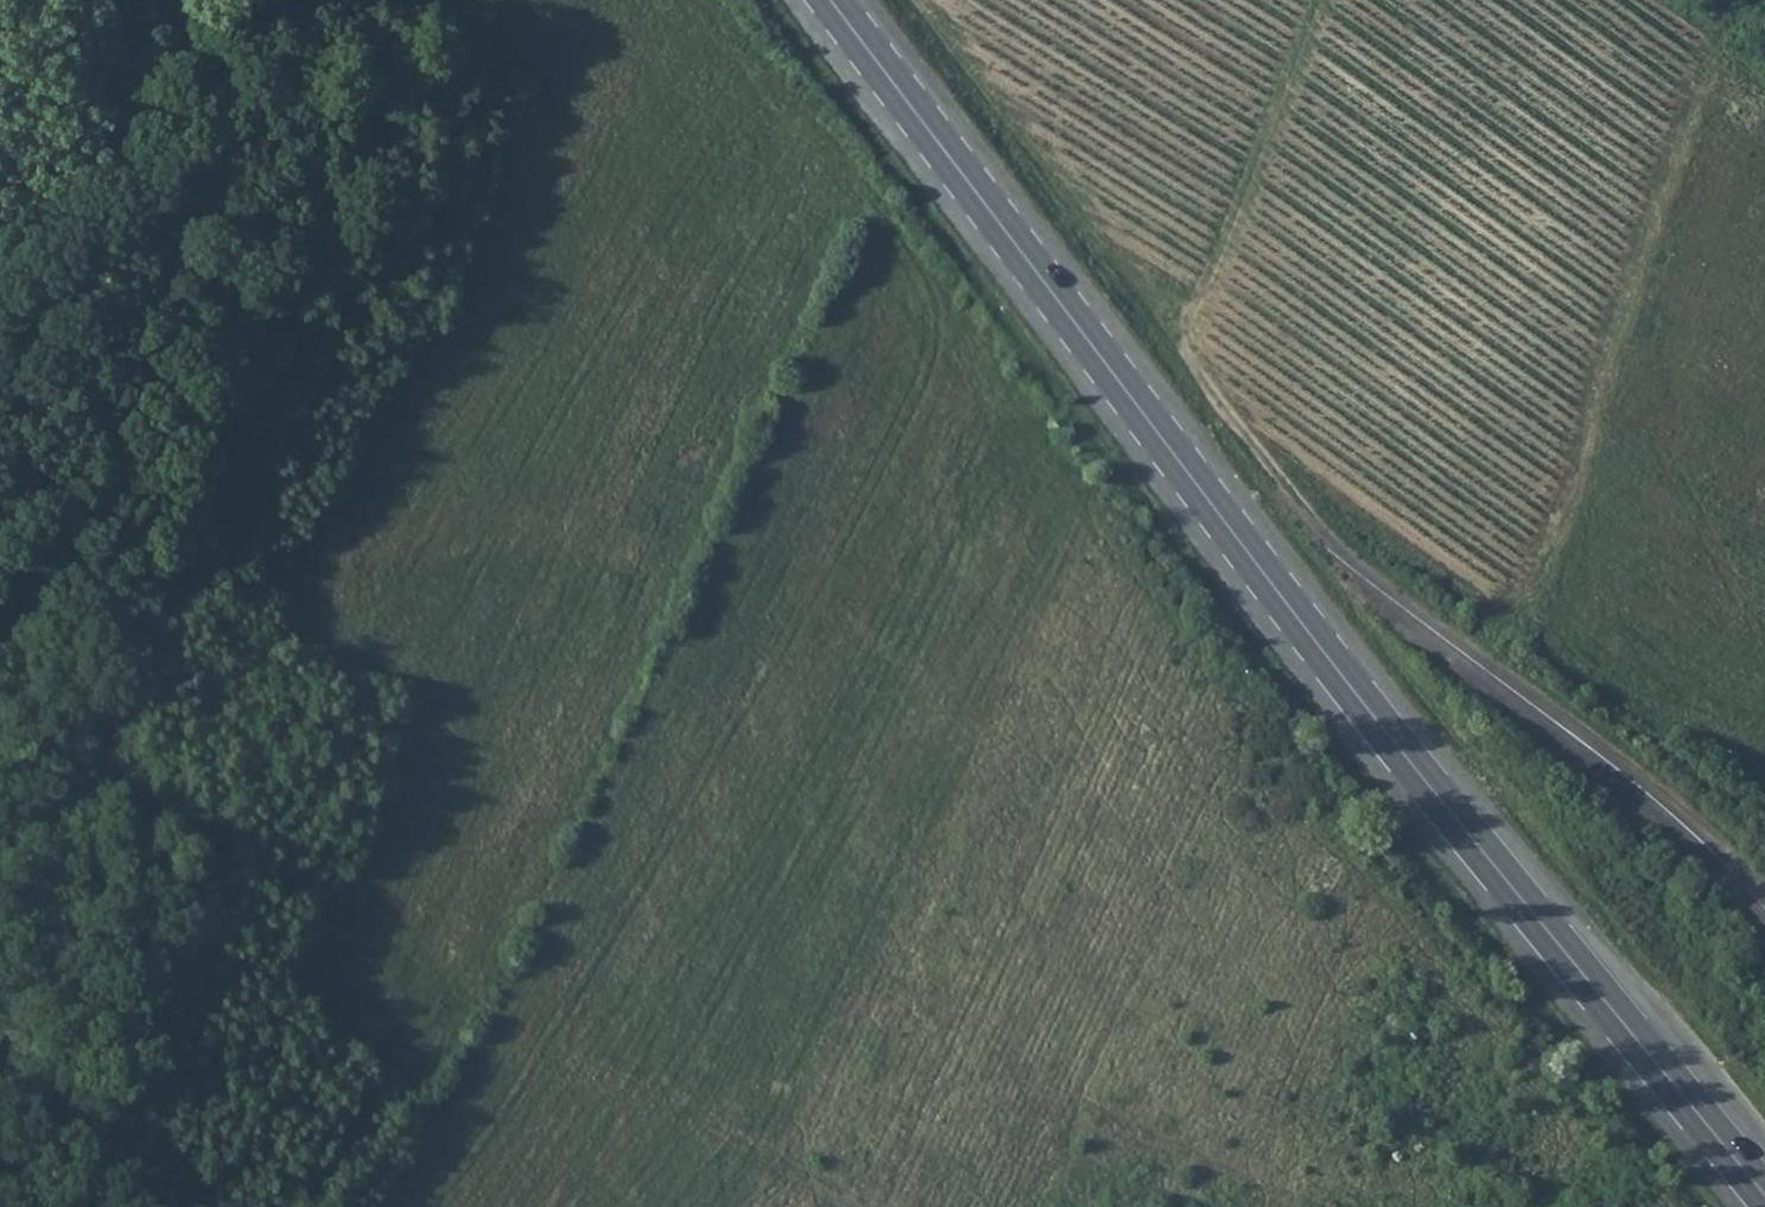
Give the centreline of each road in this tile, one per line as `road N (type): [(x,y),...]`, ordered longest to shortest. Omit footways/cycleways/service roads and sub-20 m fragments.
road 1 (secondary): [(830,0),(1582,990),(1764,1204)]
road 2 (unclassified): [(1764,925),(1642,809),(1345,575)]

